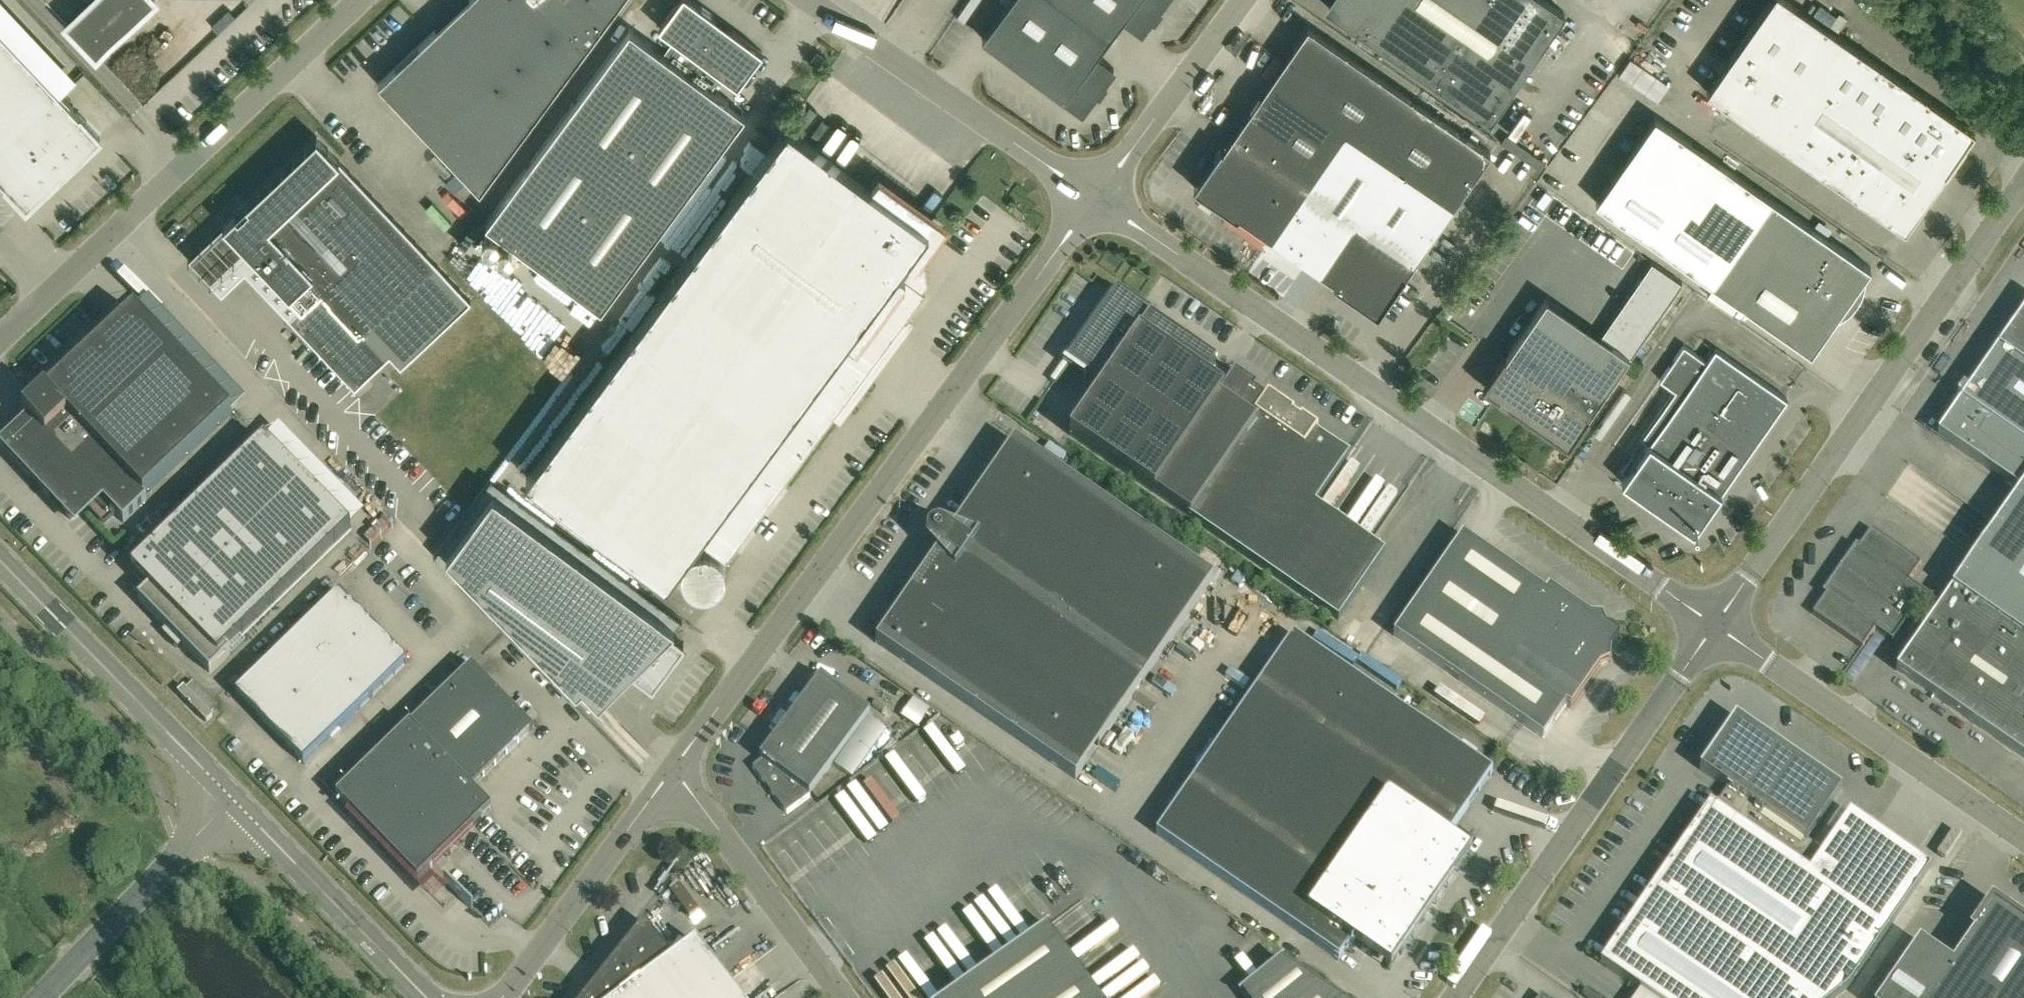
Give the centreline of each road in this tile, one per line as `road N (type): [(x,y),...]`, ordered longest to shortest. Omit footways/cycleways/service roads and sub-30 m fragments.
road 1 (unclassified): [(1095,199),(1715,628)]
road 2 (unclassified): [(675,760),(1095,199)]
road 3 (unclassified): [(1715,628),(2023,189)]
road 4 (unclassified): [(0,341),(361,0)]
road 5 (unclassified): [(1456,997),(1715,628)]
road 6 (unclassified): [(1715,628),(2023,841)]
road 7 (unclassified): [(809,0),(1095,199)]
road 8 (tertiary): [(0,562),(233,800)]
road 9 (unclassified): [(501,997),(675,760)]
road 10 (unclassified): [(848,997),(675,760)]
road 11 (unclassified): [(44,997),(233,800)]
road 12 (tertiary): [(233,800),(420,997)]
road 13 (unclassified): [(1095,199),(1243,0)]

